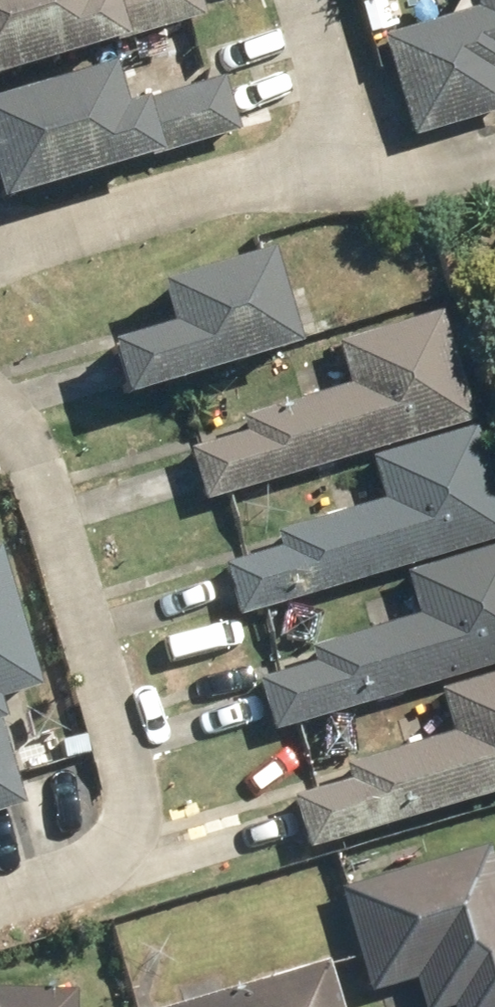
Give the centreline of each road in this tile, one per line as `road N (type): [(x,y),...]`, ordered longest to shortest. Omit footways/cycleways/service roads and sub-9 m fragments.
road 1 (residential): [(0,902),(99,872),(133,831),(135,755),(26,438),(0,417)]
road 2 (residential): [(0,245),(289,170),(328,136),(333,72),(311,0)]

